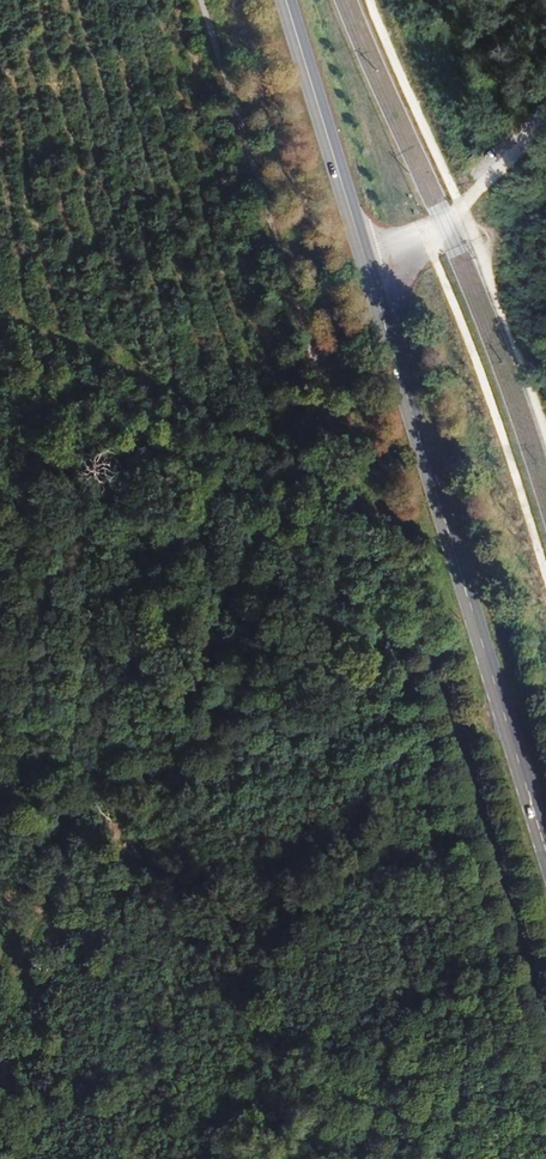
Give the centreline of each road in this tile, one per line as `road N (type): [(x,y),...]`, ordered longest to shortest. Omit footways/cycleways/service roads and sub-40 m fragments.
road 1 (track): [(0,1082),(376,307),(340,334),(314,336)]
road 2 (secondary): [(365,261),(545,856)]
road 3 (track): [(314,336),(204,0)]
road 4 (secondary): [(284,0),(365,261)]
road 5 (unclassified): [(365,261),(450,221),(545,124)]

